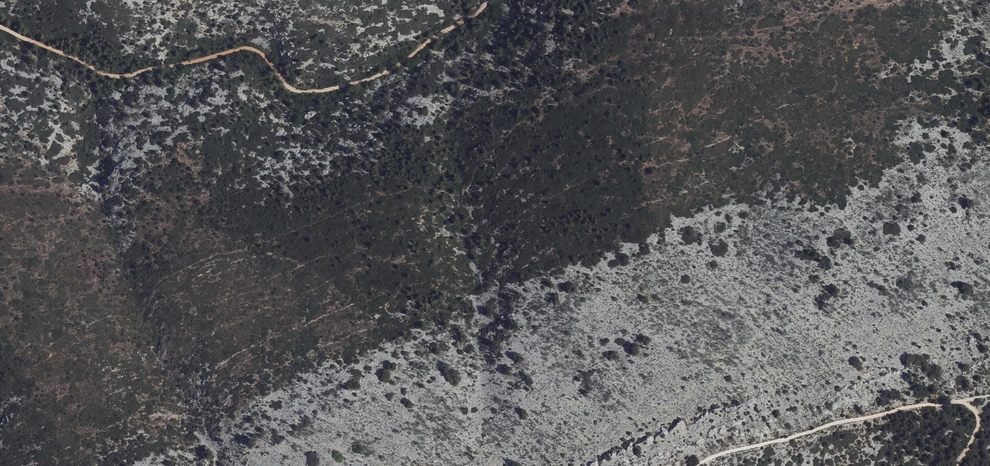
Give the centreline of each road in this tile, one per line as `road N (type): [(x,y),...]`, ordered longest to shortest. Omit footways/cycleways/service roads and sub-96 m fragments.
road 1 (track): [(0,26),(120,77),(253,49),(288,87),(309,92),(390,70),(487,0)]
road 2 (track): [(694,465),(842,421),(961,401)]

